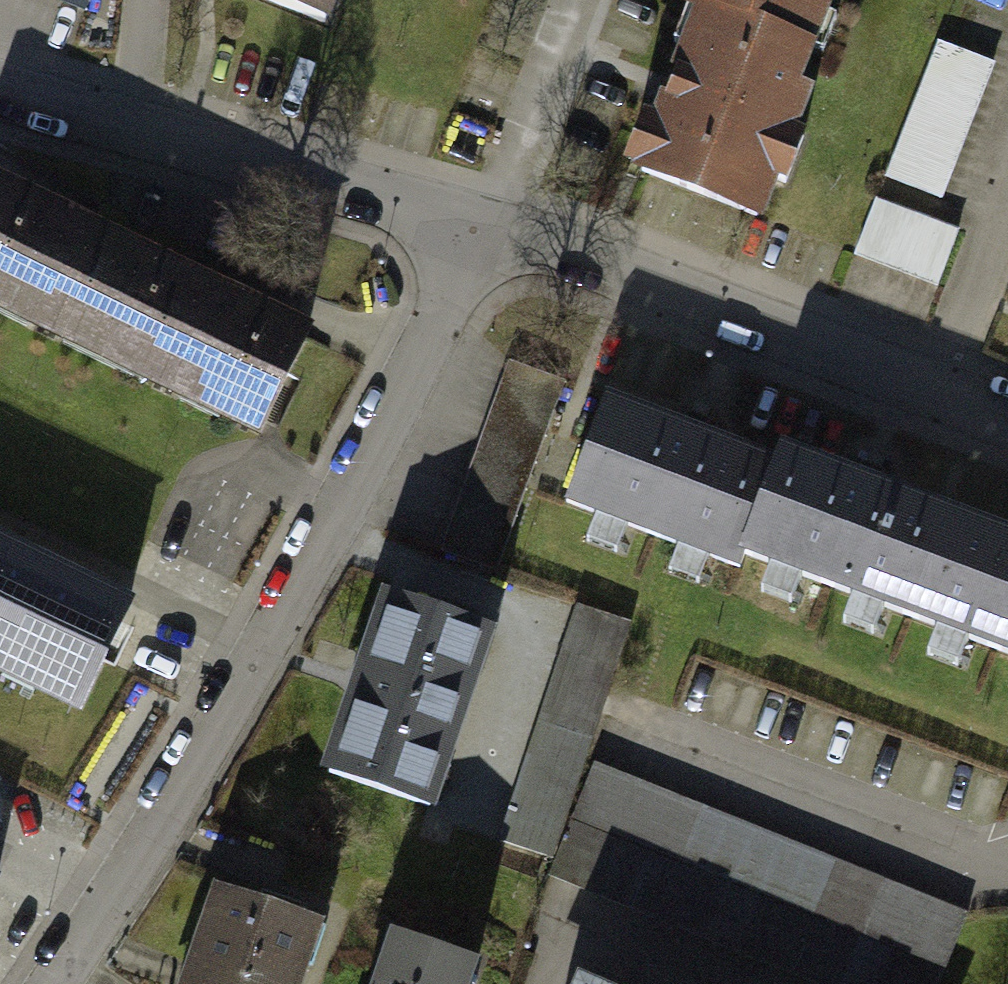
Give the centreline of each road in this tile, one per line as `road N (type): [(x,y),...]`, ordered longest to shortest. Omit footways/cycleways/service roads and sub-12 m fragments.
road 1 (residential): [(49,983),(478,214)]
road 2 (residential): [(1007,412),(478,214)]
road 3 (residential): [(478,214),(0,87)]

